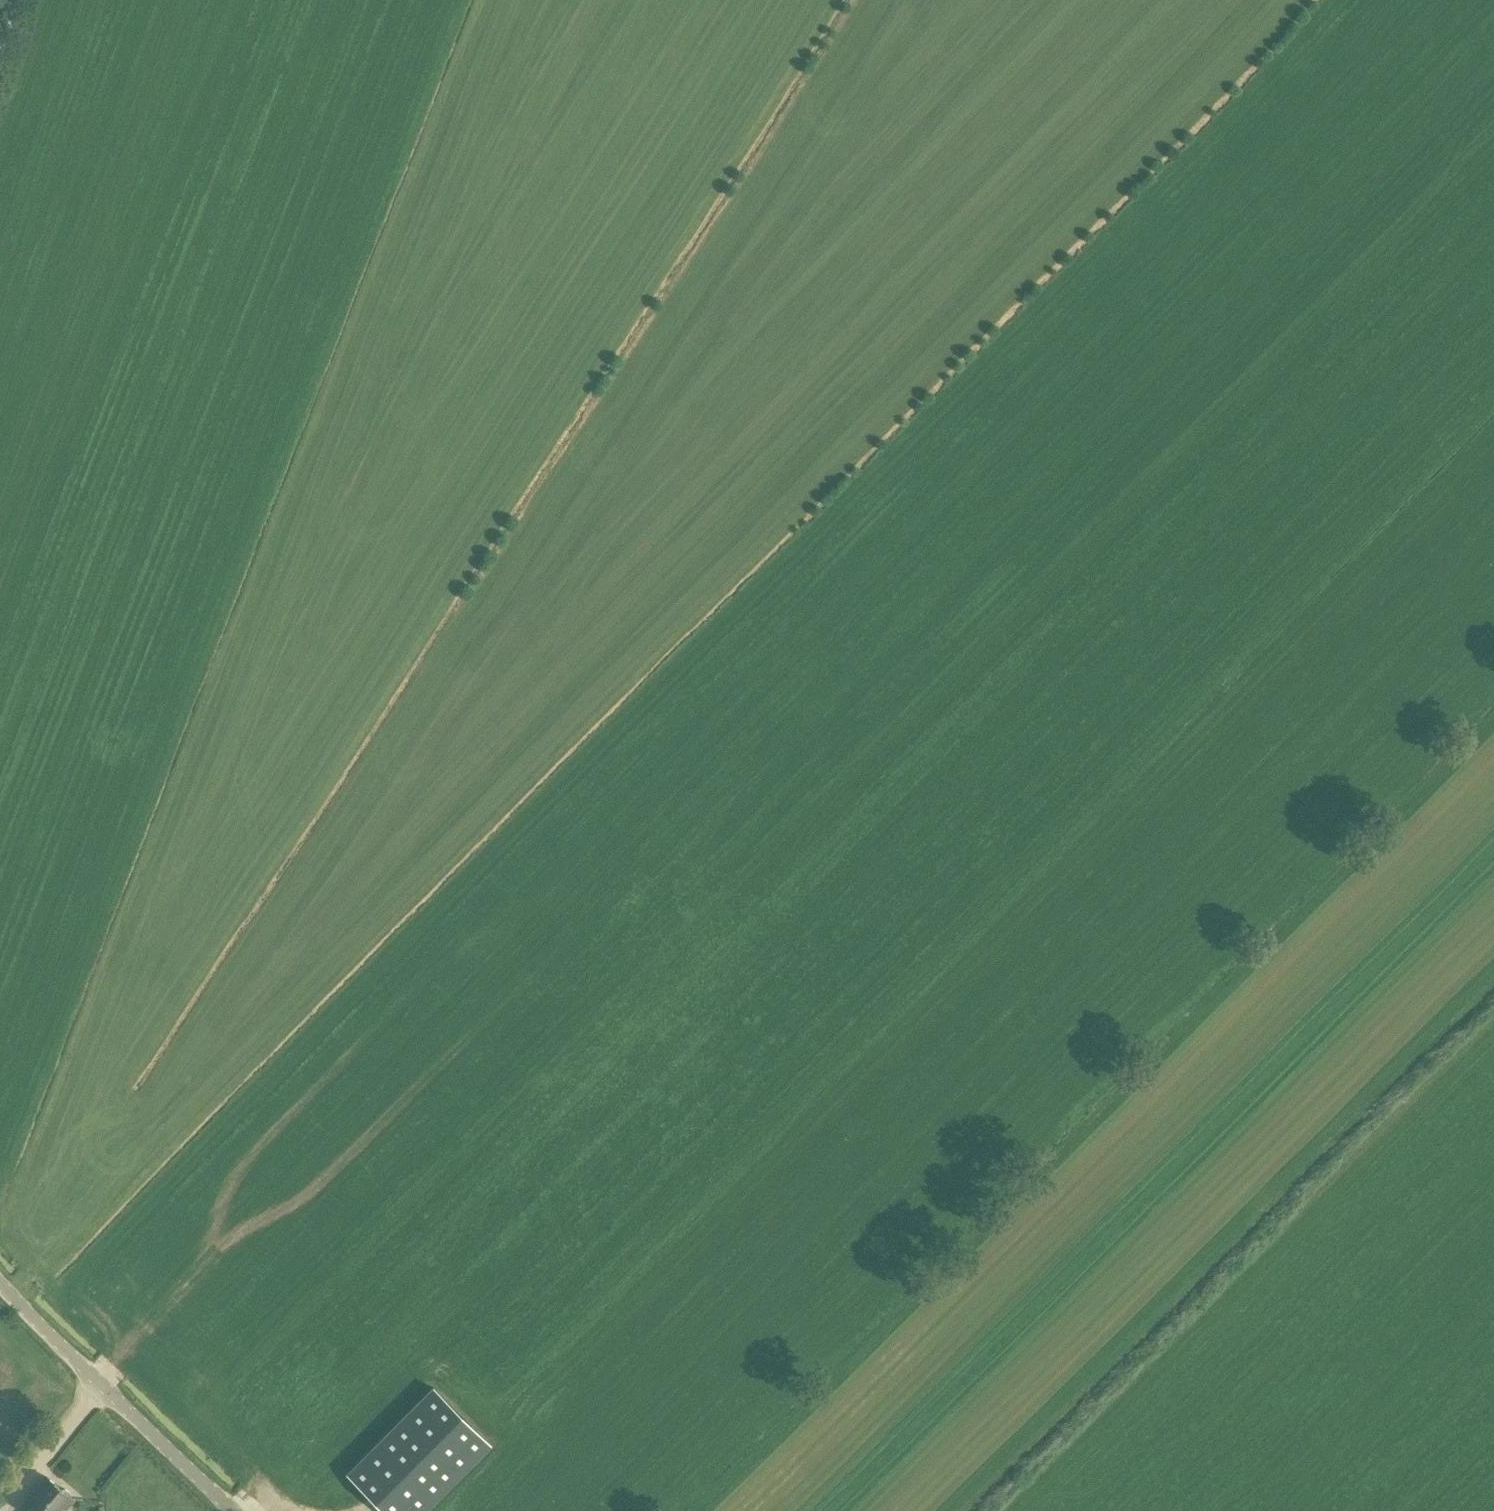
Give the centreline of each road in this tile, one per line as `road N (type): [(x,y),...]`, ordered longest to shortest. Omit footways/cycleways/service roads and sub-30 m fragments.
road 1 (unclassified): [(235,1510),(0,1280)]

